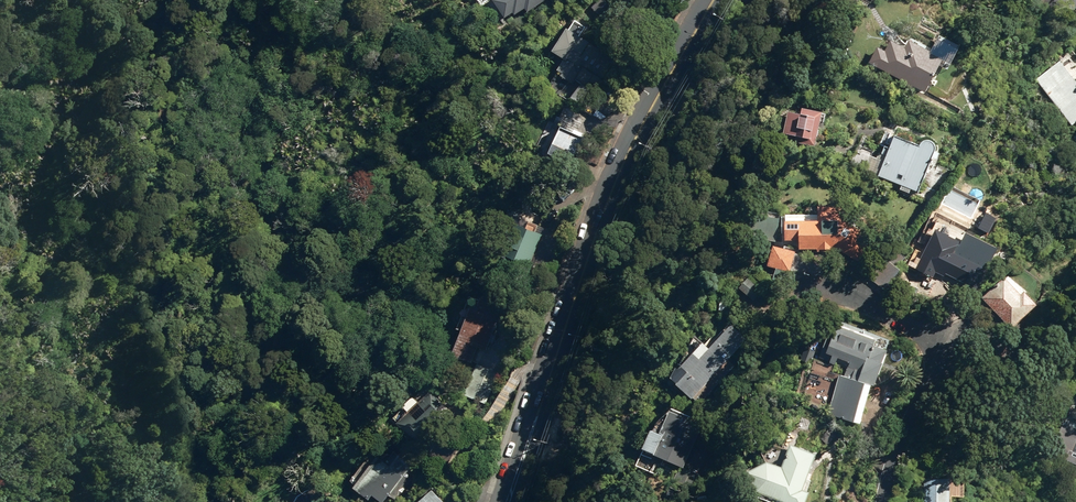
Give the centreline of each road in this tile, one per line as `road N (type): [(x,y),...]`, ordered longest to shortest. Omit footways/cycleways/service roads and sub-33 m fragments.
road 1 (secondary): [(505,501),(628,149),(712,0)]
road 2 (residential): [(886,501),(896,460),(931,388),(932,346),(917,329),(824,283)]

